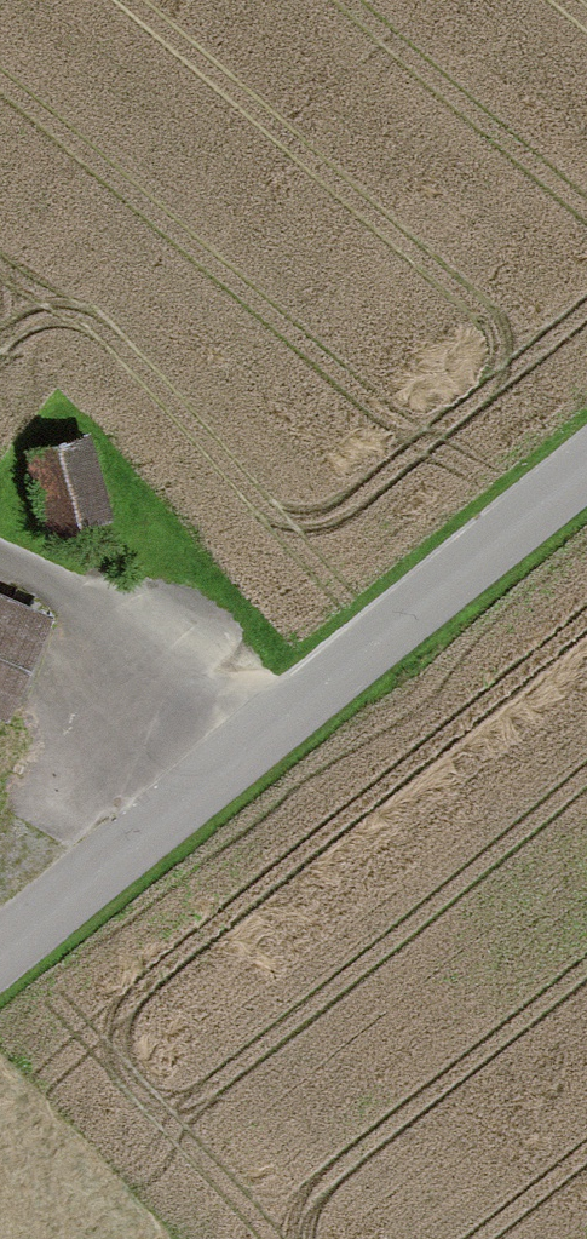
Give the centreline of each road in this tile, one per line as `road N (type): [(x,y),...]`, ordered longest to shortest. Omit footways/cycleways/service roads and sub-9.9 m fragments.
road 1 (unclassified): [(586,474),(0,958)]
road 2 (track): [(250,752),(147,633),(0,552)]

